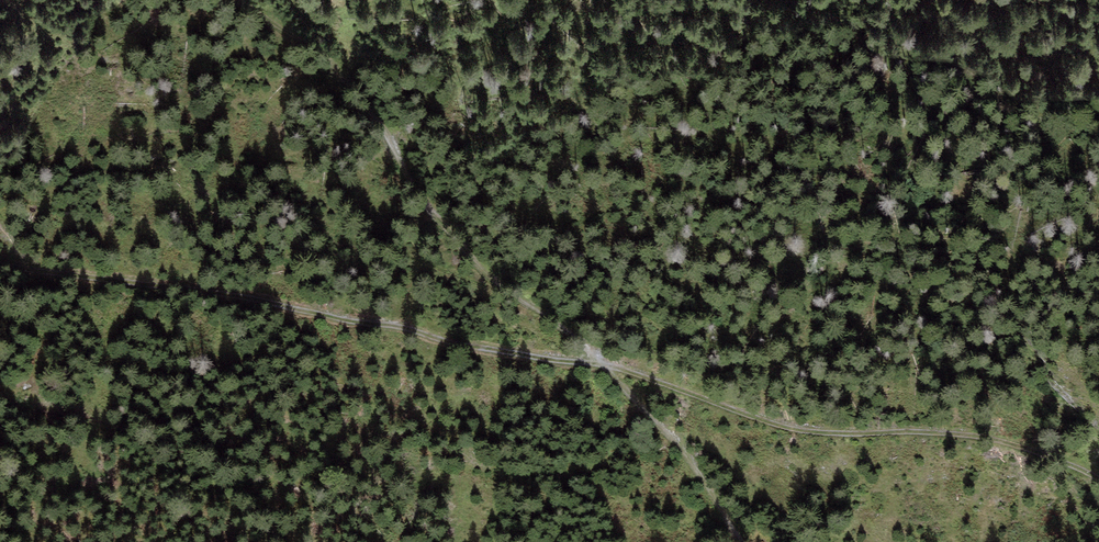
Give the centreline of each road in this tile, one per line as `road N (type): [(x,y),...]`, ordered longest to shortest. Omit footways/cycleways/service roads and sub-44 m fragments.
road 1 (track): [(0,260),(603,366),(793,431),(972,436),(1098,478)]
road 2 (track): [(239,0),(339,68),(450,241),(603,366),(680,448),(746,541)]

